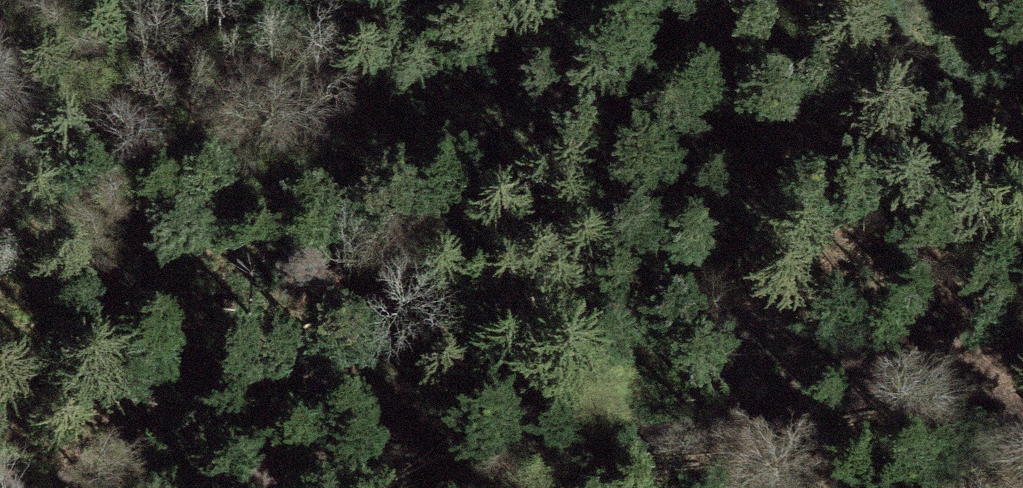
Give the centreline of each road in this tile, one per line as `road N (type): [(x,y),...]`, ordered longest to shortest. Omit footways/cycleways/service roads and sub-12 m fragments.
road 1 (track): [(54,0),(797,280),(1022,416)]
road 2 (track): [(0,414),(834,404),(999,362),(1022,348)]

